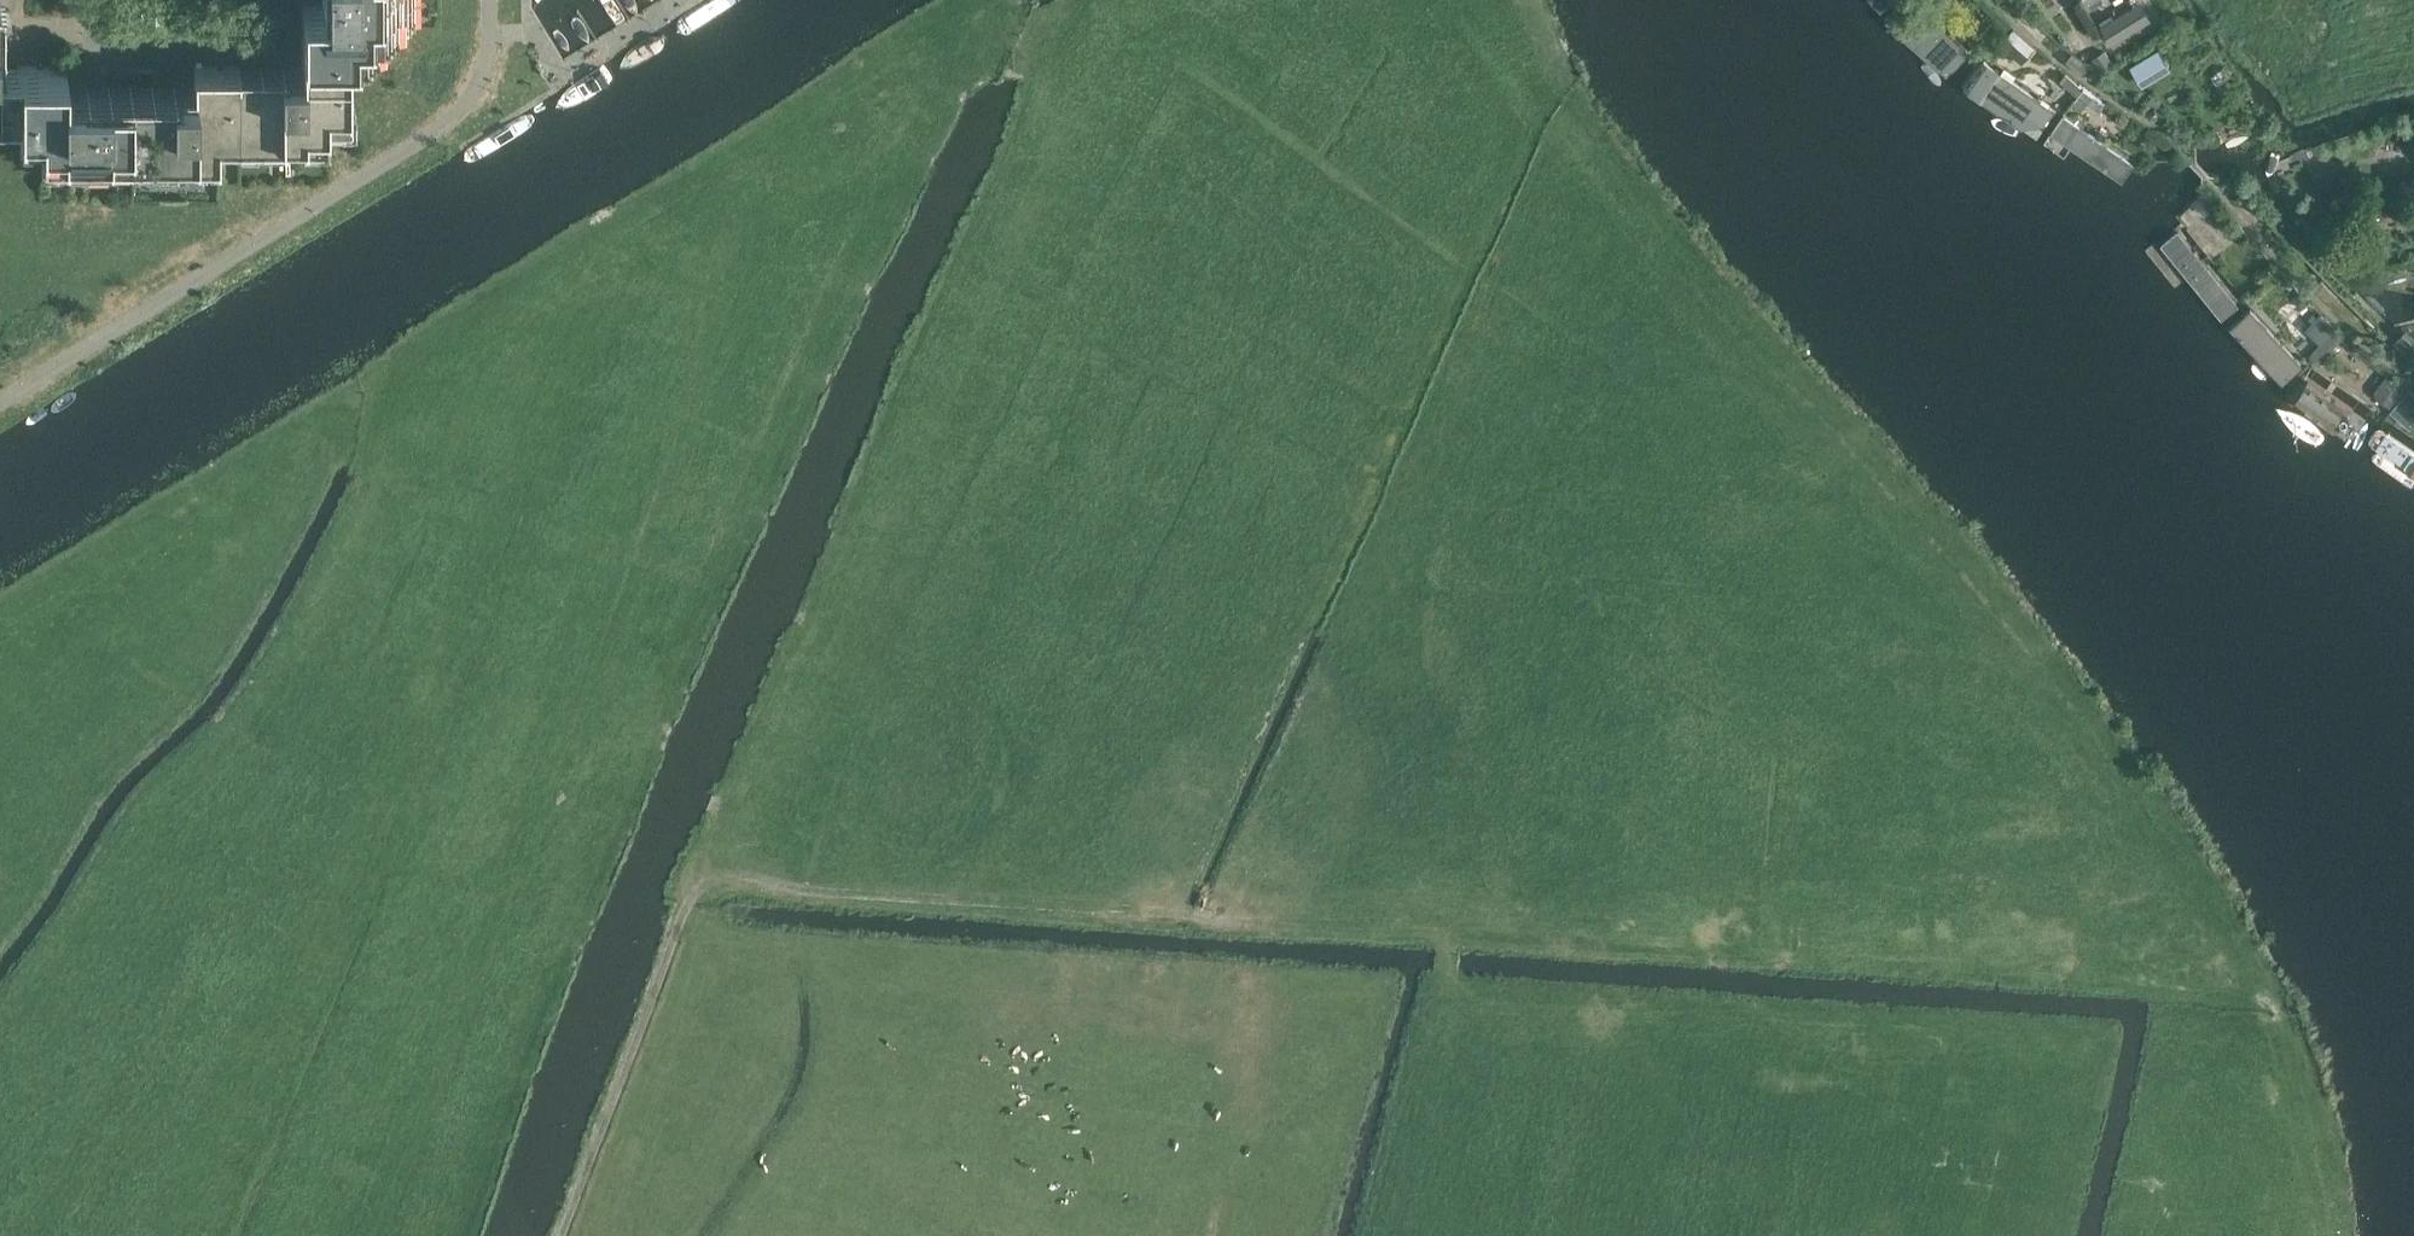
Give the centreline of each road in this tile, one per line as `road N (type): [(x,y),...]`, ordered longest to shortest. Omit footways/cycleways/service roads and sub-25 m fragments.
road 1 (track): [(1446,928),(1398,934),(735,879),(692,887),(559,1235)]
road 2 (track): [(2287,1131),(2269,1002),(2207,967),(1446,928)]

